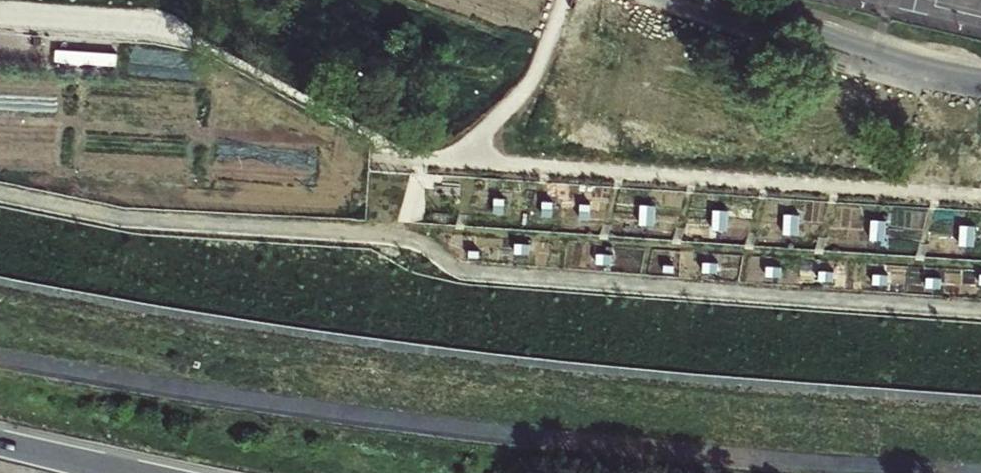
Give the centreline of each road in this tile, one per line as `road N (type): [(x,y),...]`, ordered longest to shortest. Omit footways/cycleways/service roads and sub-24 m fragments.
road 1 (residential): [(980,79),(917,66),(729,0)]
road 2 (motorway): [(120,472),(0,446)]

